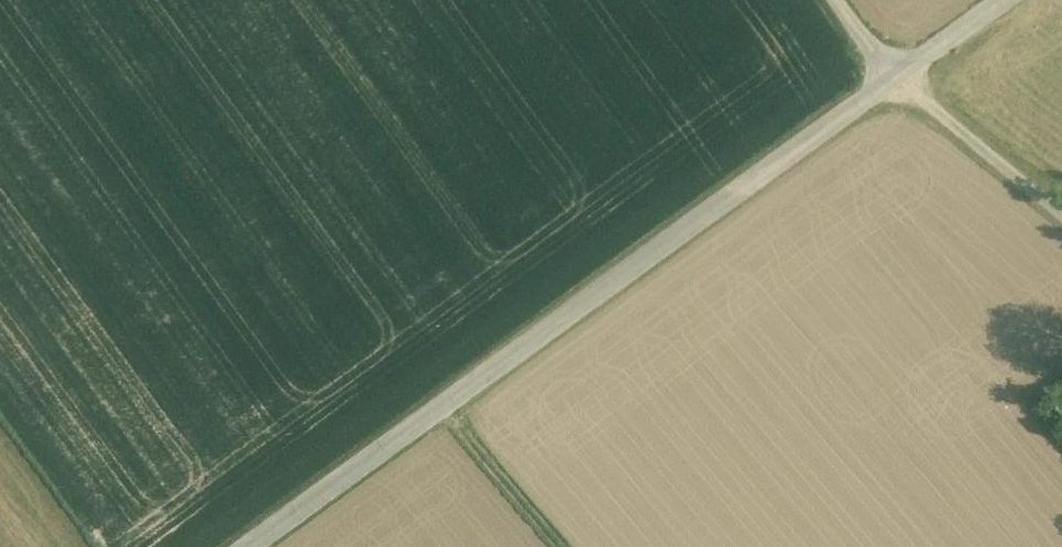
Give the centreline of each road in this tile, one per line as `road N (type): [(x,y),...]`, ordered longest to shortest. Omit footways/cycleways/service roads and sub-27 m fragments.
road 1 (unclassified): [(898,80),(253,546)]
road 2 (track): [(446,407),(564,546)]
road 3 (unclassified): [(1006,0),(898,80)]

